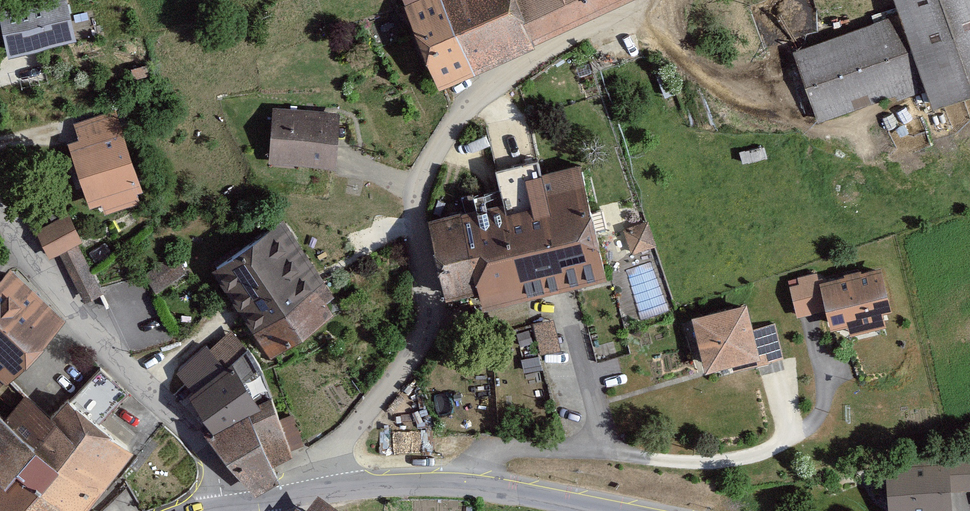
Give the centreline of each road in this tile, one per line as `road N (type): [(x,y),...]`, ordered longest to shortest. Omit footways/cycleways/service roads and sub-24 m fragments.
road 1 (residential): [(647,0),(488,85),(435,153),(413,223),(426,304),(406,365),(311,493)]
road 2 (residential): [(0,220),(198,445),(218,476),(227,510)]
road 3 (tertiary): [(311,493),(396,483),(622,510)]

